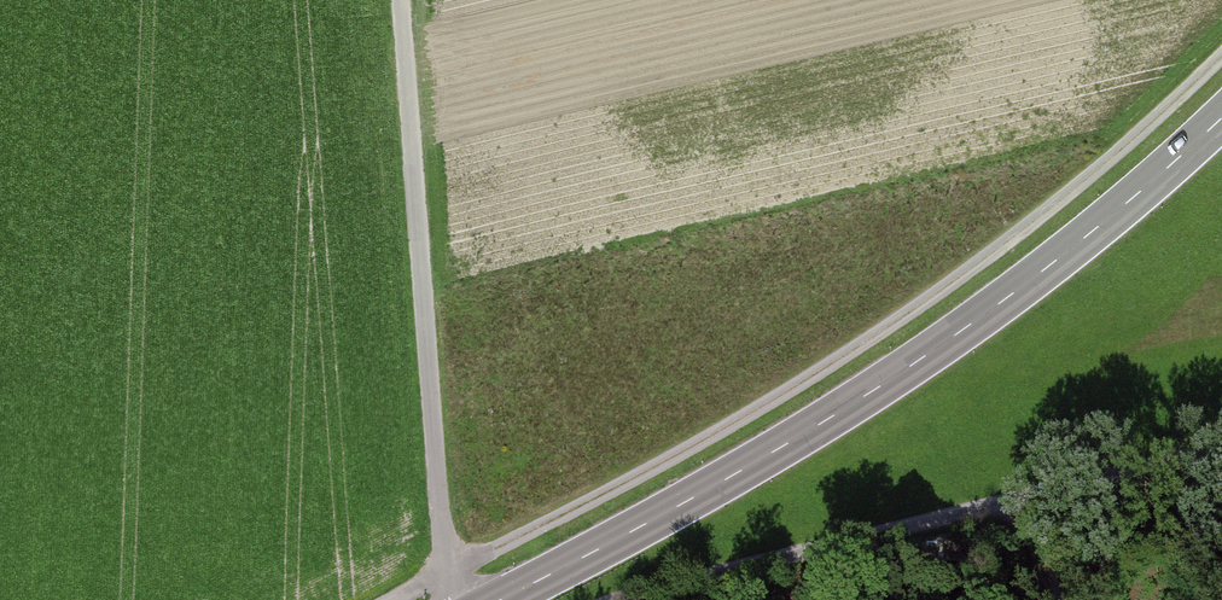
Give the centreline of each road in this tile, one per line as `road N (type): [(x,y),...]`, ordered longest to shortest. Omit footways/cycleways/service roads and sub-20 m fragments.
road 1 (track): [(1221,58),(971,274),(655,479),(445,577)]
road 2 (secondary): [(501,599),(655,520),(918,361),(1103,222),(1221,118)]
road 3 (track): [(1221,466),(1011,501),(621,599)]
road 4 (unclassified): [(399,0),(447,599)]

